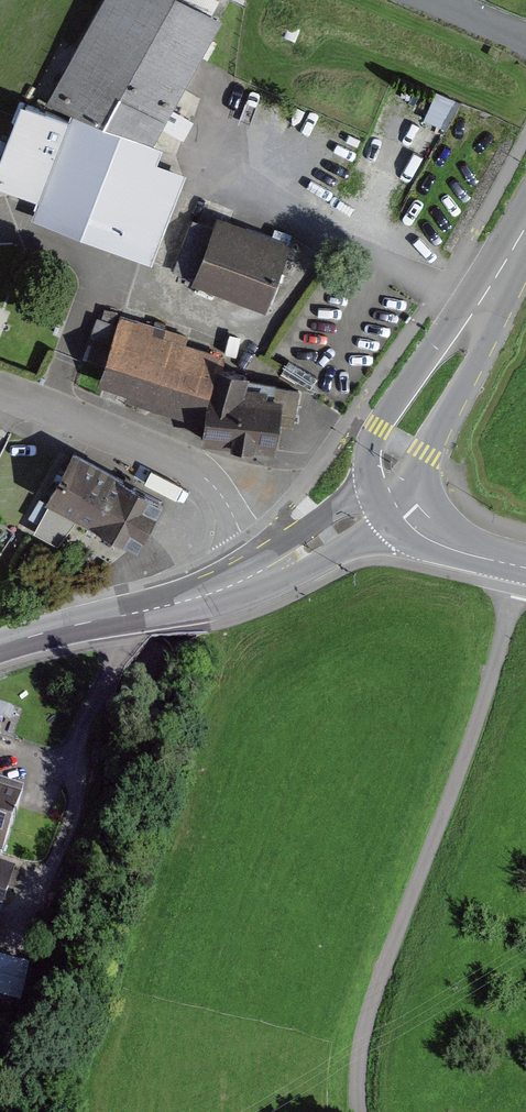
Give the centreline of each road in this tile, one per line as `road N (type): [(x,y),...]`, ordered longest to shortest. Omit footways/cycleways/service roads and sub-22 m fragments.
road 1 (unclassified): [(350,1111),(366,1025),(429,865),(519,566)]
road 2 (unclassified): [(259,574),(209,481),(183,463),(0,394)]
road 3 (tertiary): [(525,227),(400,439),(396,491)]
road 4 (tertiary): [(259,574),(0,647)]
road 5 (tertiary): [(396,491),(259,574)]
road 6 (tertiary): [(396,491),(428,530),(519,566)]

